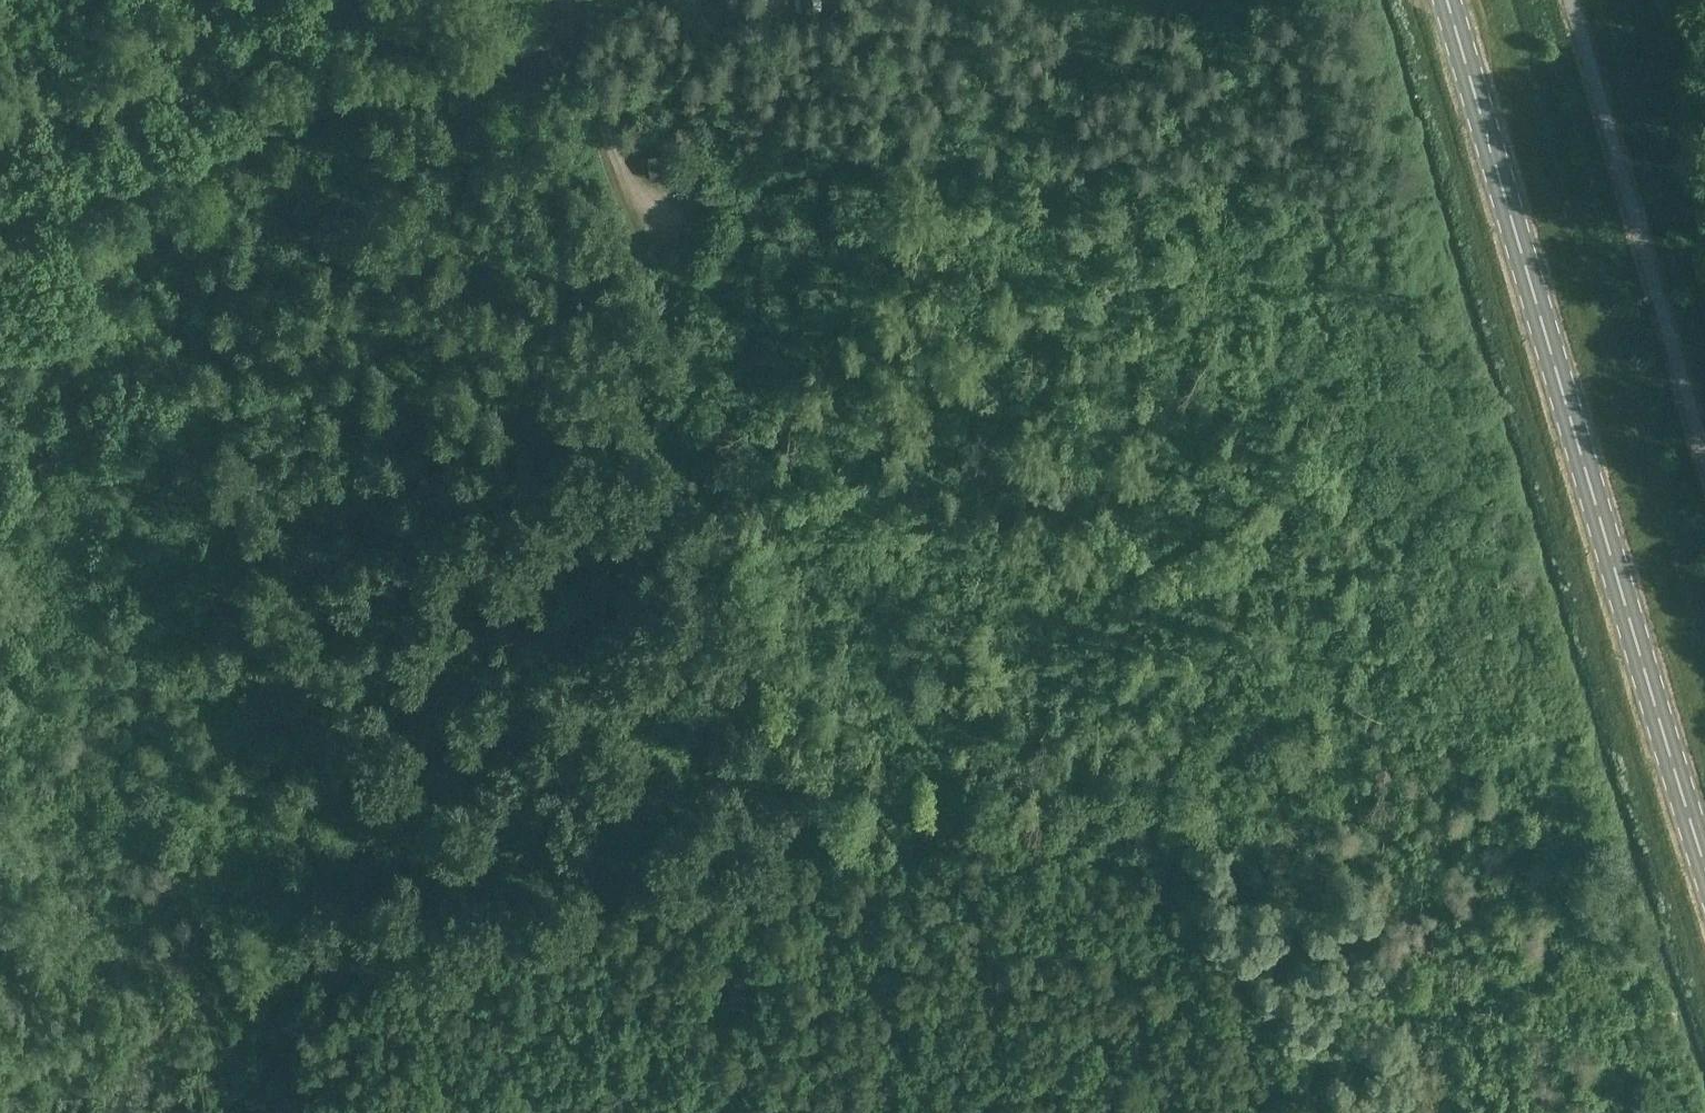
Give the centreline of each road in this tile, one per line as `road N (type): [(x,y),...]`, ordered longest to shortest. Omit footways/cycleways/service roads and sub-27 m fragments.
road 1 (secondary): [(1447,0),(1704,867)]
road 2 (track): [(570,0),(634,219)]

